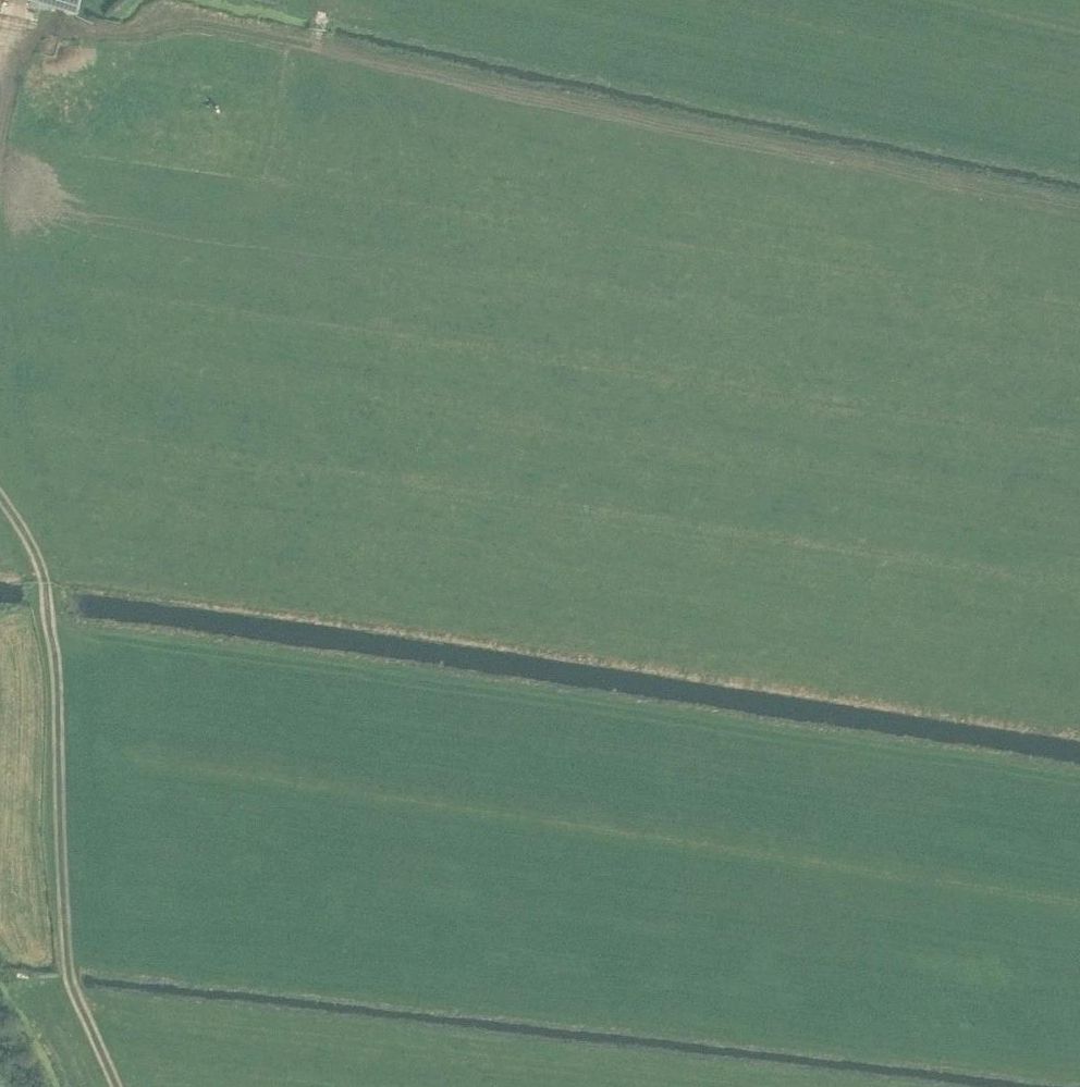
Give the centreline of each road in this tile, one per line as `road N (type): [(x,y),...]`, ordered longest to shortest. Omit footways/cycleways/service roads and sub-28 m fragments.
road 1 (track): [(0,497),(39,566),(51,639),(72,978),(116,1086)]

